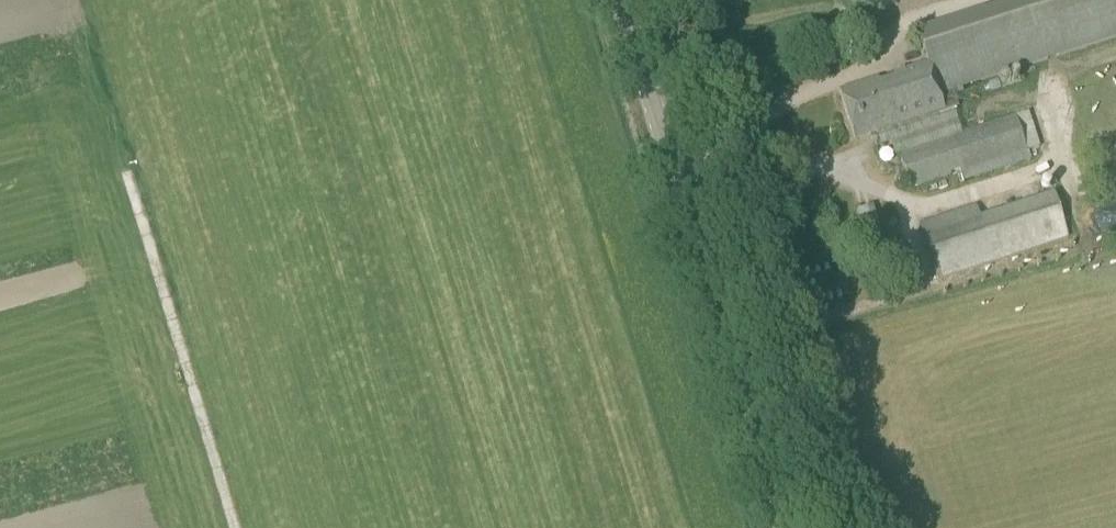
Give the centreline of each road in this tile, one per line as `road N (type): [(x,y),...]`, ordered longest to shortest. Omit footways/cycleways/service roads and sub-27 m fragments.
road 1 (unclassified): [(790,527),(625,0)]

